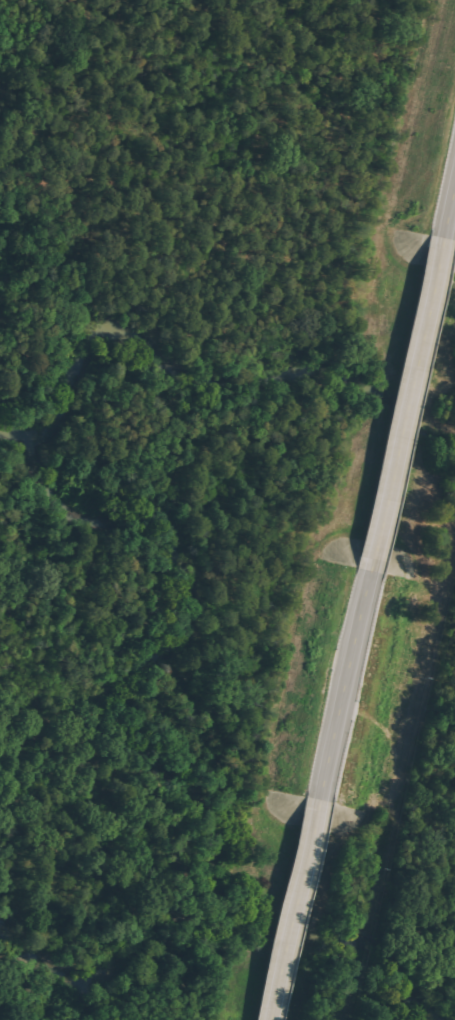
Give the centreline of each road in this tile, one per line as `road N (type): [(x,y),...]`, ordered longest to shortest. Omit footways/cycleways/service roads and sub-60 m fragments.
road 1 (primary): [(371,571),(444,238)]
road 2 (primary): [(321,799),(371,571)]
road 3 (primary): [(271,1019),(321,799)]

